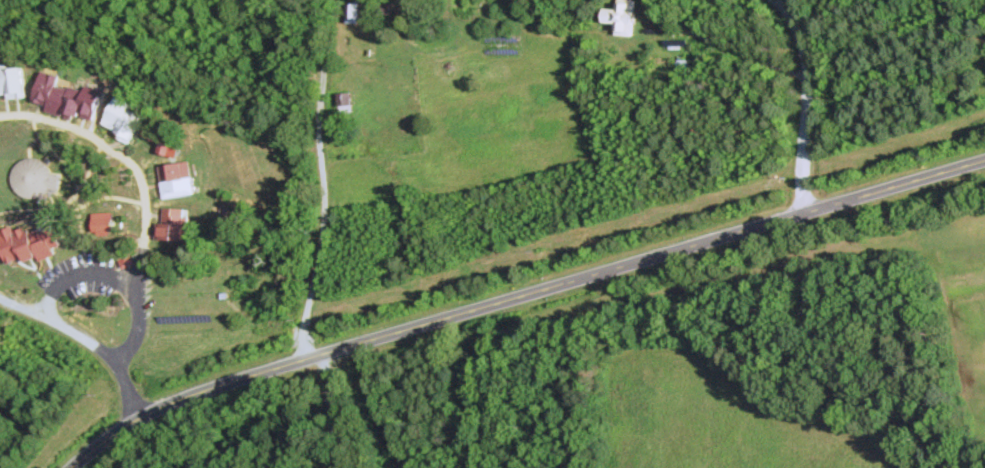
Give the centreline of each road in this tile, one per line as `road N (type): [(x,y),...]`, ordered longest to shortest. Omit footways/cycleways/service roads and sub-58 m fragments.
road 1 (residential): [(71,467),(136,418),(215,386),(984,158)]
road 2 (residential): [(304,357),(303,315),(324,201),(317,0)]
road 3 (residential): [(803,212),(807,70),(801,41),(775,0)]
road 4 (residential): [(0,302),(95,349),(116,370),(136,418)]

